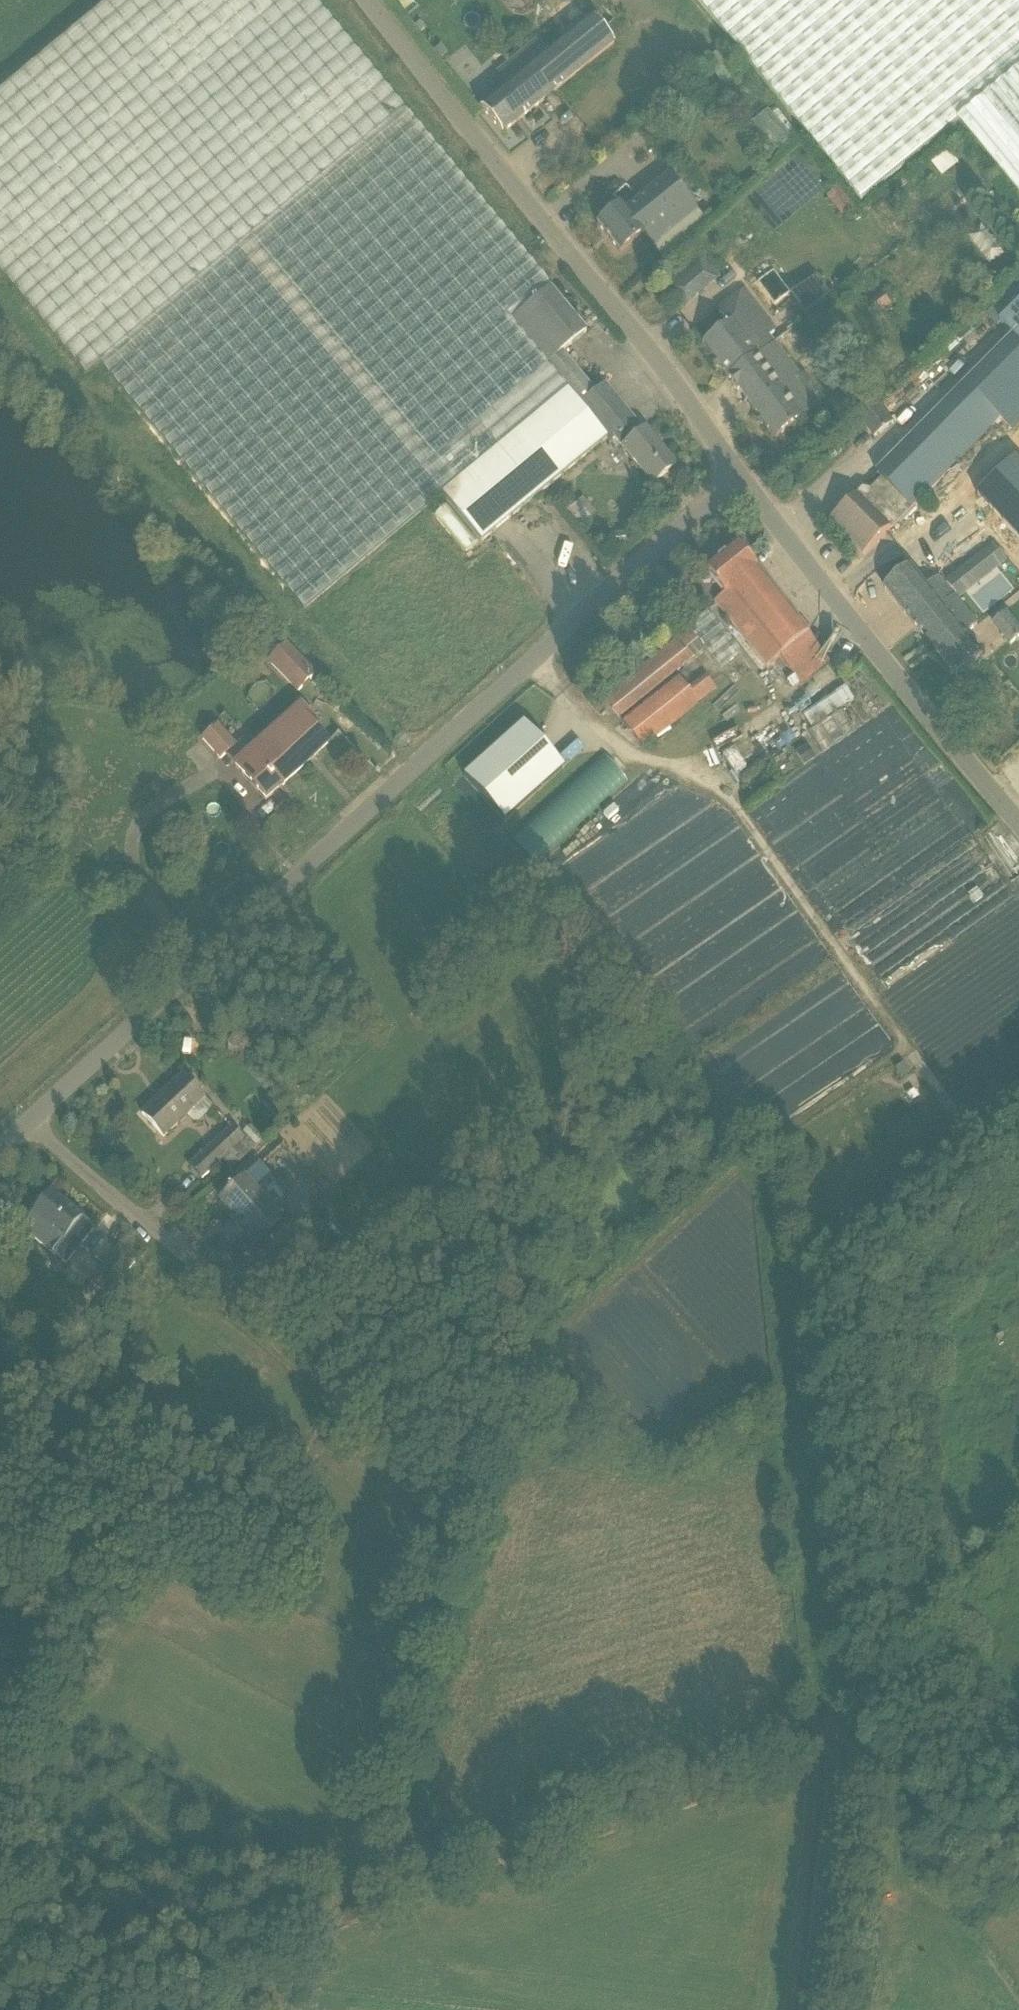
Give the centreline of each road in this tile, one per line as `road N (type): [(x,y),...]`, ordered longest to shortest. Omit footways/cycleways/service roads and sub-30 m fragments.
road 1 (unclassified): [(0,1145),(740,474)]
road 2 (track): [(30,1118),(222,1290),(401,1418),(448,1491),(446,1559),(347,1884)]
road 3 (unclassified): [(740,474),(368,0)]
road 4 (track): [(347,1884),(835,1738),(846,1727)]
road 5 (unclassified): [(1018,817),(740,474)]
road 6 (track): [(204,960),(134,870),(134,838),(145,815),(215,771)]
road 7 (track): [(347,1884),(312,1913),(240,2009)]

